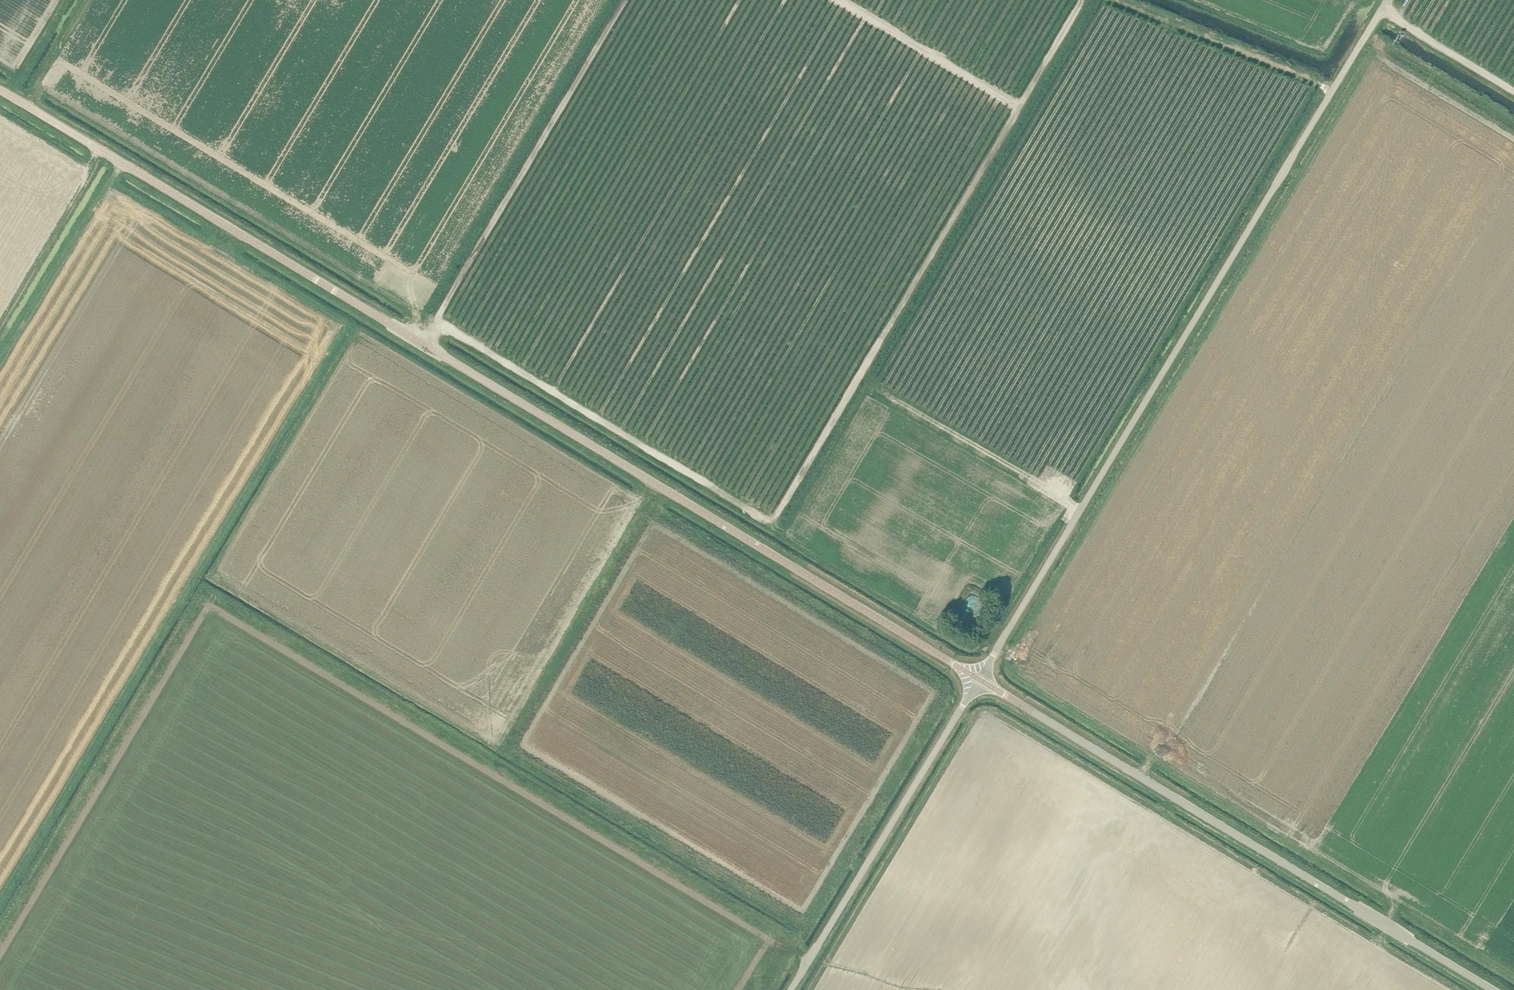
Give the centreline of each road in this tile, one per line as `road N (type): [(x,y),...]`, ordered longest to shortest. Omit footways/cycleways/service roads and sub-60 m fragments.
road 1 (unclassified): [(979,679),(0,89)]
road 2 (unclassified): [(979,679),(1390,0)]
road 3 (unclassified): [(1505,989),(979,679)]
road 4 (unclassified): [(790,989),(979,679)]

